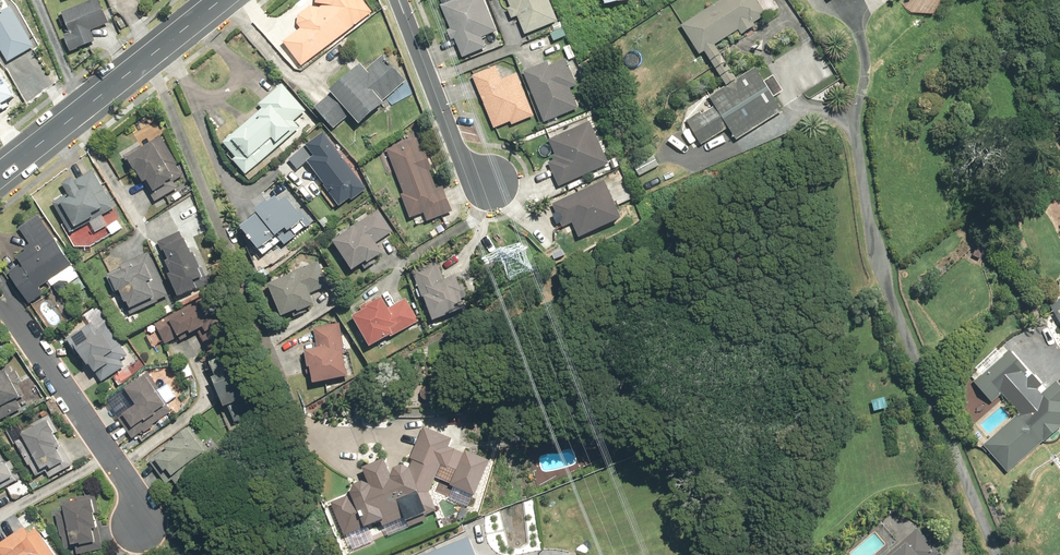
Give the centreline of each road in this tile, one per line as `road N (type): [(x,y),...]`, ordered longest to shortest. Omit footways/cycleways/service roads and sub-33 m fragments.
road 1 (tertiary): [(0,177),(222,0)]
road 2 (residential): [(0,298),(147,520)]
road 3 (residential): [(395,0),(456,148),(493,183)]

